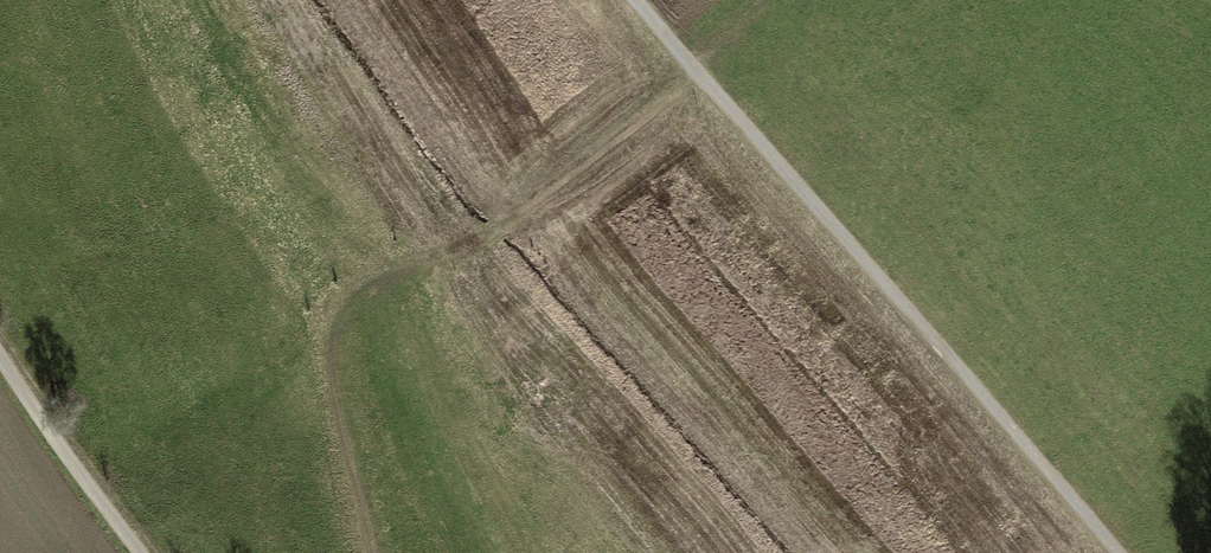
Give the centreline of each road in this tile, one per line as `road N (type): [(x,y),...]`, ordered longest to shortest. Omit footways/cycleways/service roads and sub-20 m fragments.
road 1 (track): [(366,552),(326,384),(321,327),(336,299),(396,266),(502,226),(698,75),(771,0)]
road 2 (track): [(631,0),(1120,552)]
road 3 (track): [(148,552),(81,472),(0,348)]

